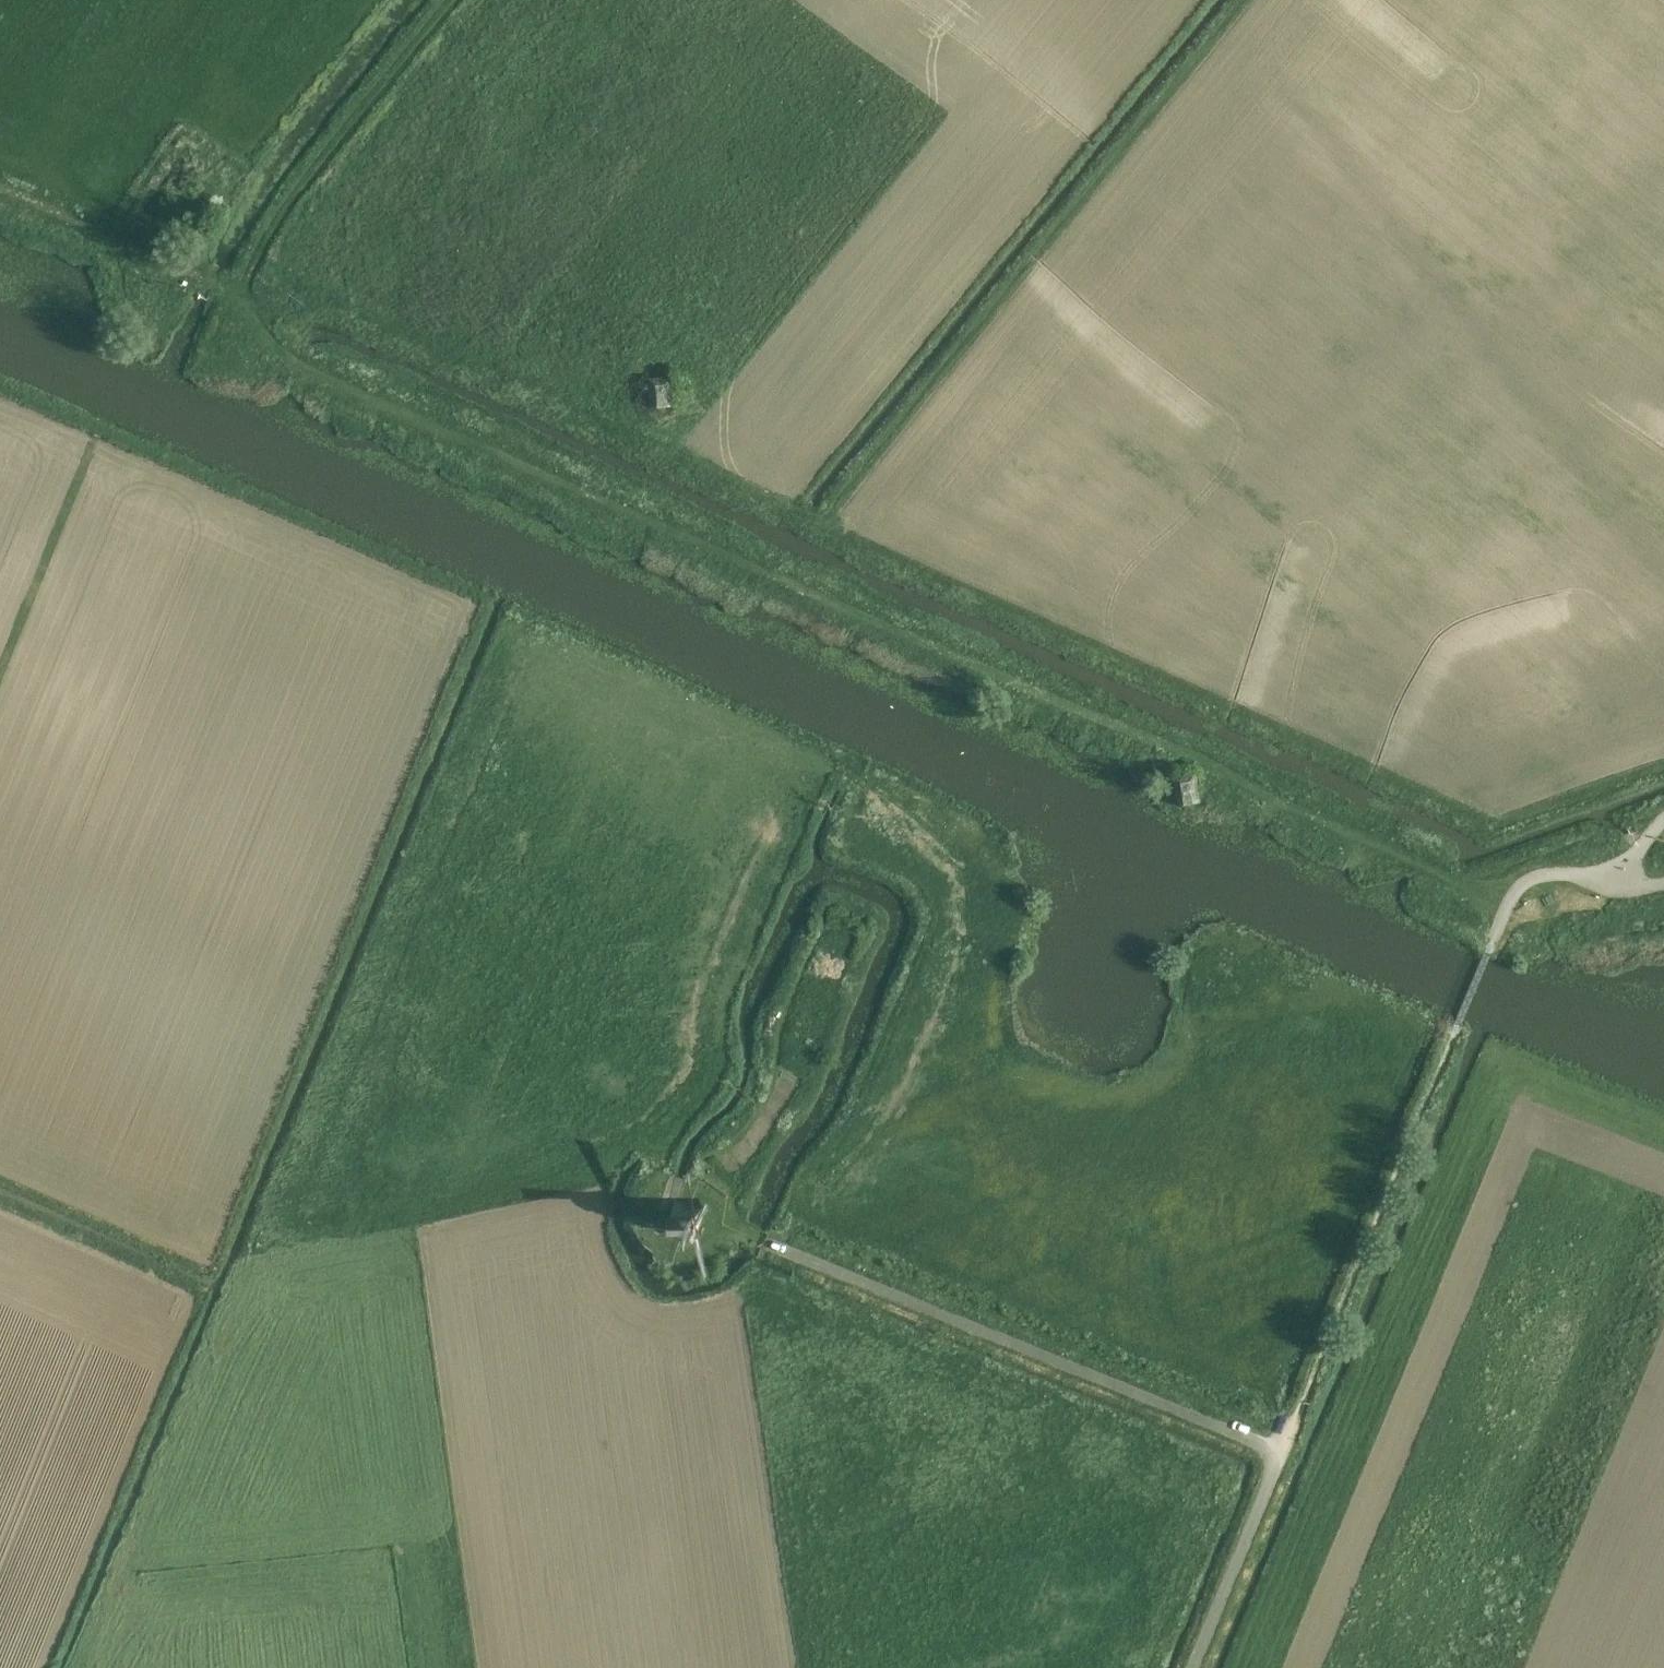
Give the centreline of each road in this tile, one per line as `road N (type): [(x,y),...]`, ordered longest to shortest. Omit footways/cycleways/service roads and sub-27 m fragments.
road 1 (unclassified): [(1193,1667),(1272,1477),(1267,1448),(762,1243)]
road 2 (track): [(449,0),(286,203),(239,293)]

